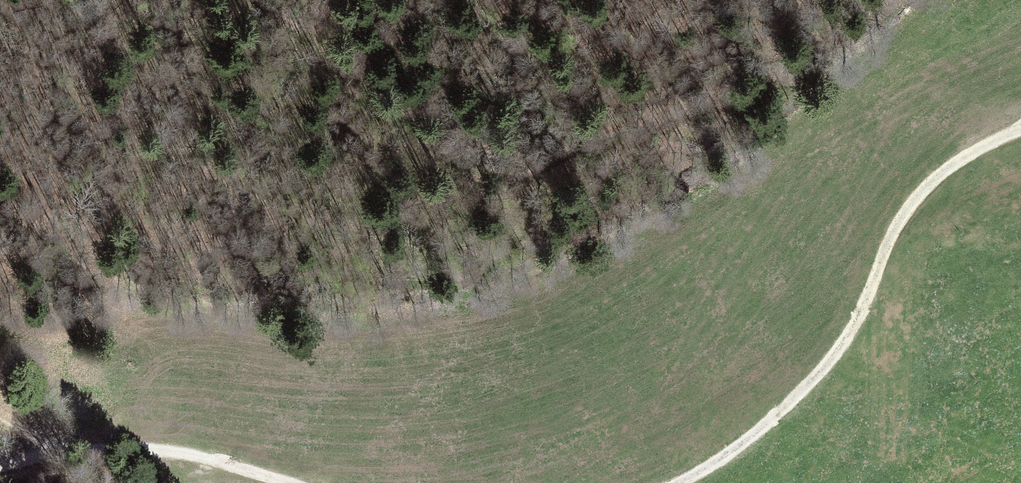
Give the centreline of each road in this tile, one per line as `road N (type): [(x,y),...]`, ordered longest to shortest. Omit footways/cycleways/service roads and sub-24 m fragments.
road 1 (track): [(260,0),(497,156),(519,156),(800,70)]
road 2 (track): [(680,482),(759,435),(811,388),(864,312),(895,229),(925,186),(1020,132)]
road 3 (track): [(68,450),(97,444),(181,450),(287,482)]

